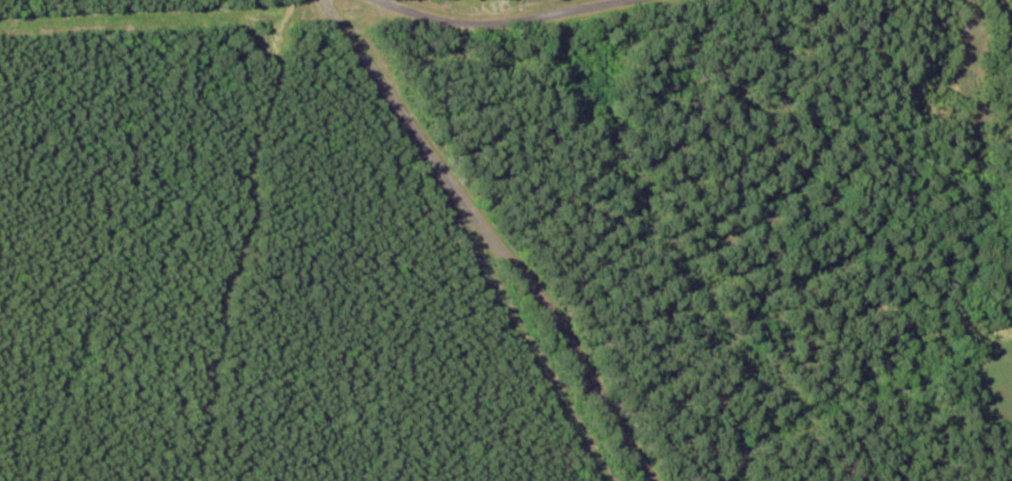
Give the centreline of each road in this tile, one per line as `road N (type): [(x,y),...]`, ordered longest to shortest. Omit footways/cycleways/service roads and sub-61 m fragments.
road 1 (residential): [(164,0),(335,13),(474,38),(698,28),(765,0)]
road 2 (residential): [(637,480),(328,0)]

